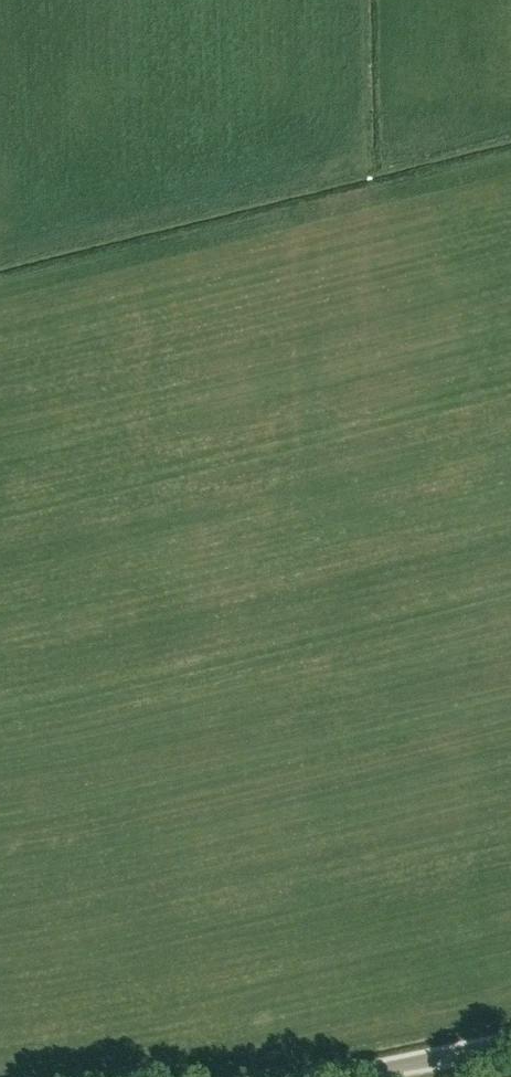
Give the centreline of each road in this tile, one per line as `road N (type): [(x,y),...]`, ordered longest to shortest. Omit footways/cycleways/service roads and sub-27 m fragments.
road 1 (unclassified): [(377,1076),(510,1050)]

